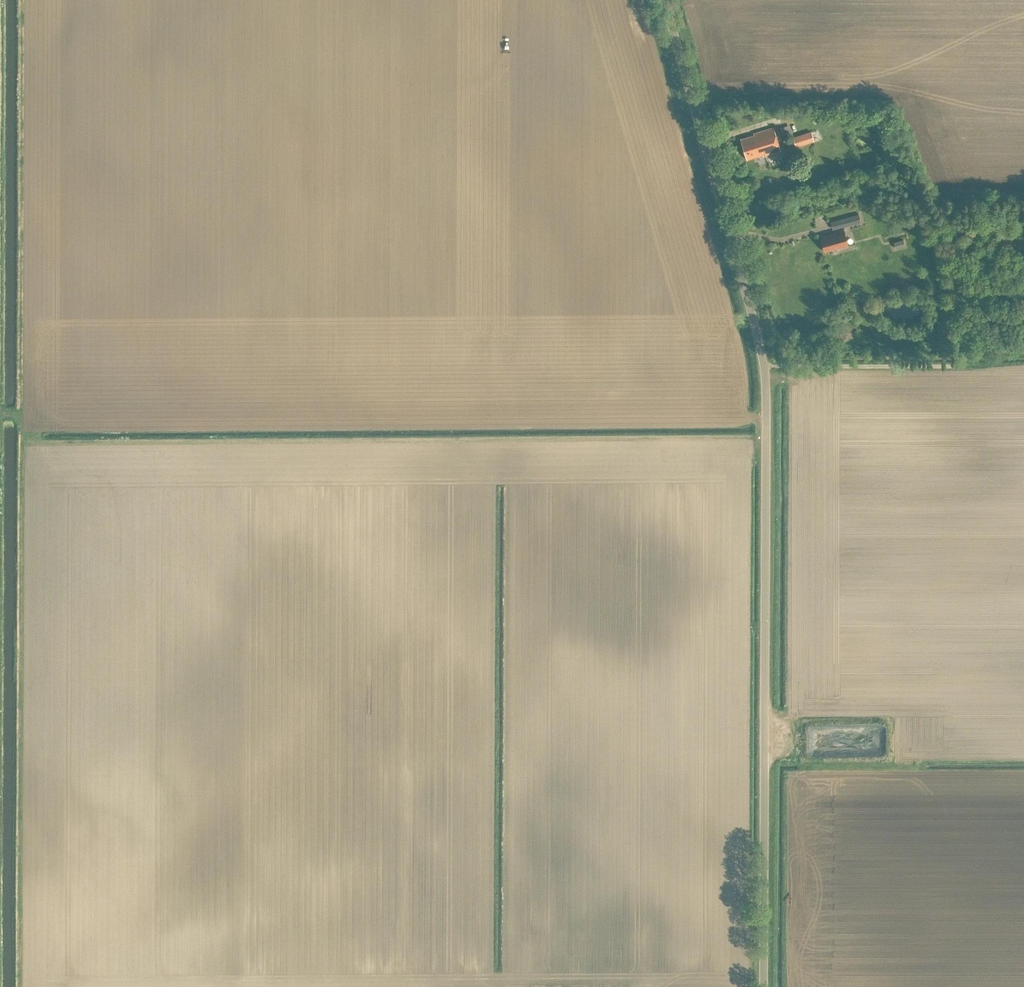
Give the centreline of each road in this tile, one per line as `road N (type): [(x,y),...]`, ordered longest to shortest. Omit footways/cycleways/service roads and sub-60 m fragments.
road 1 (unclassified): [(765,986),(764,365),(668,0)]

